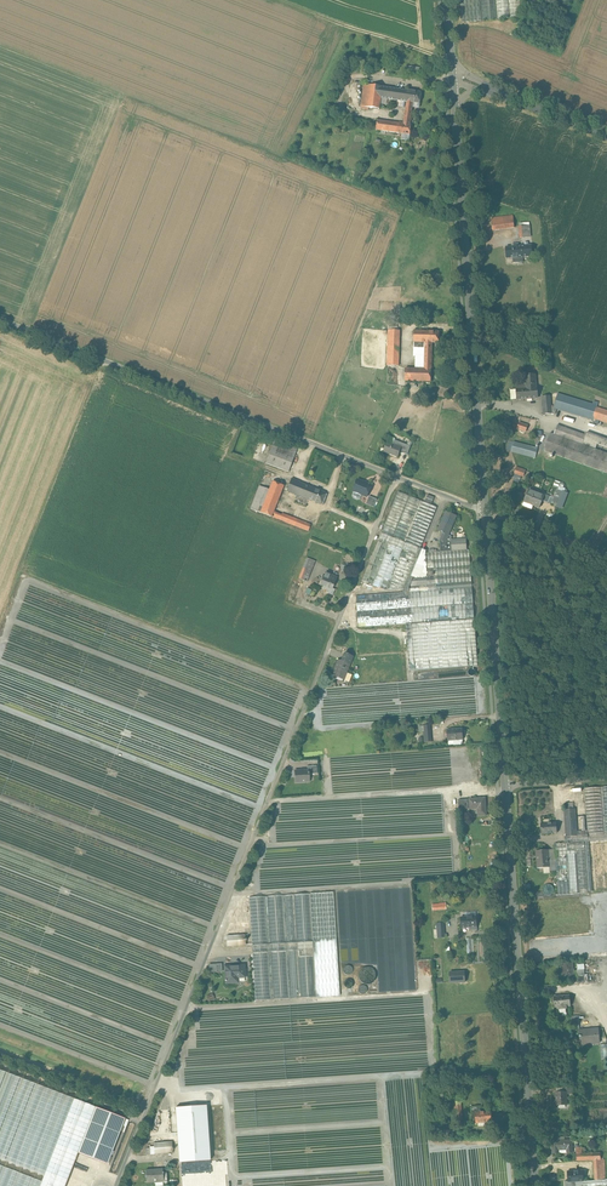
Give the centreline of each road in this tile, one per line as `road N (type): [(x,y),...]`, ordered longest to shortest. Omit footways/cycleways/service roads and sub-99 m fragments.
road 1 (unclassified): [(398,477),(117,1185)]
road 2 (tertiary): [(485,511),(453,77)]
road 3 (unclassified): [(398,477),(0,318)]
road 4 (tertiary): [(534,1185),(505,785)]
road 5 (tertiary): [(505,785),(485,511)]
road 6 (residential): [(606,136),(453,77)]
road 7 (unclassified): [(606,560),(485,511)]

